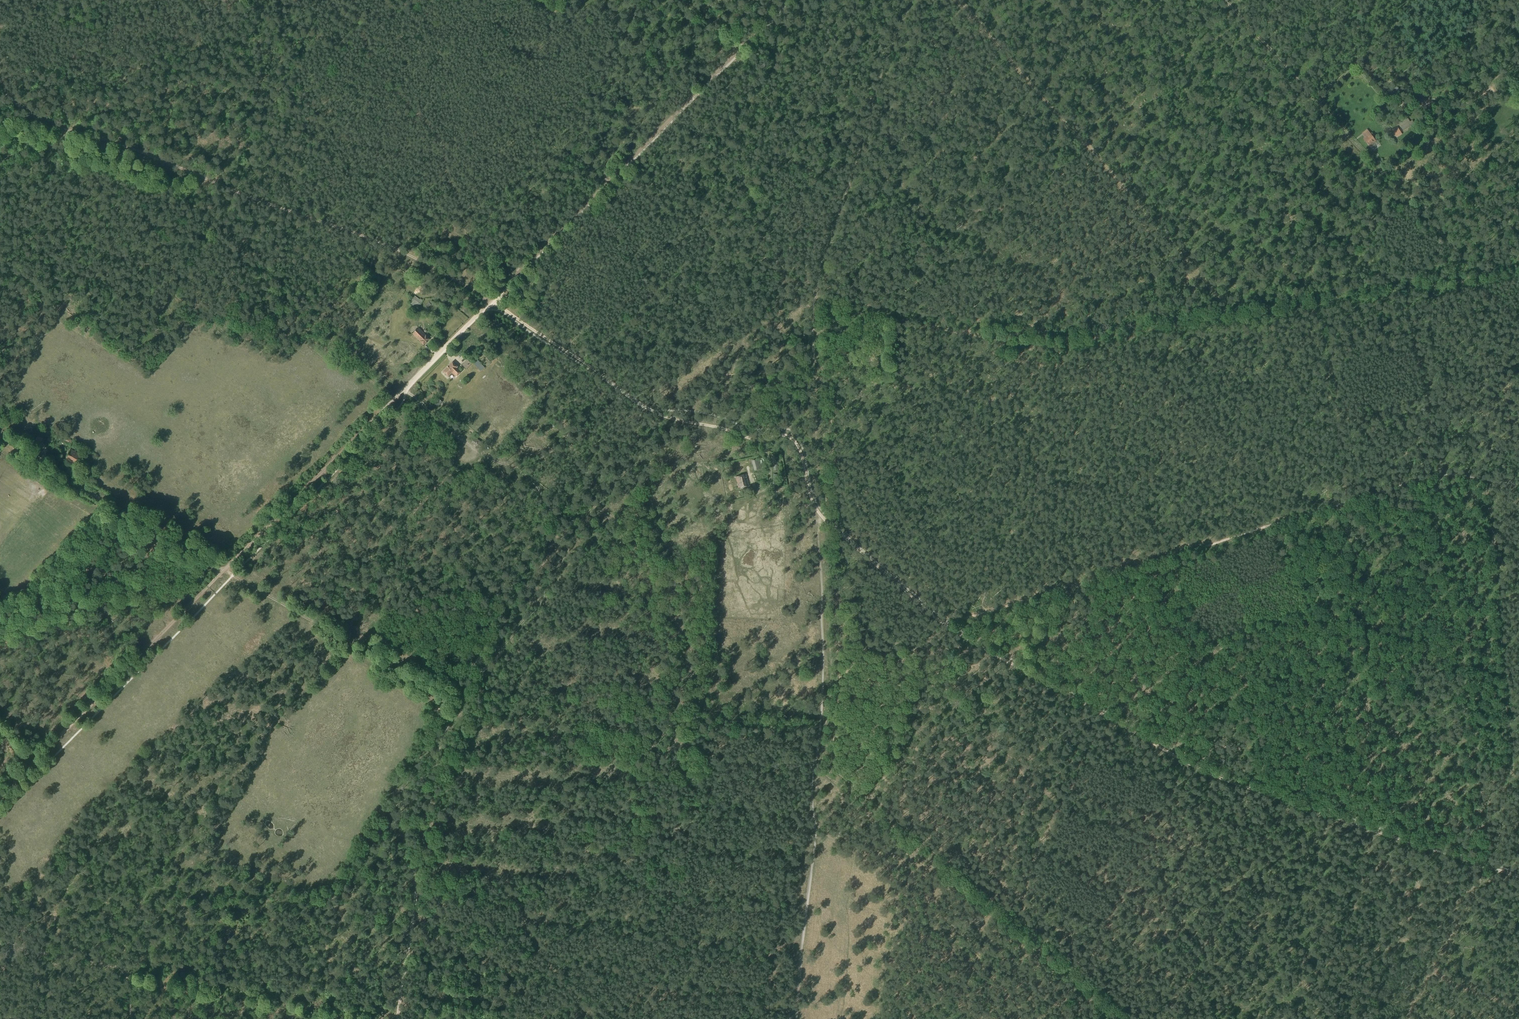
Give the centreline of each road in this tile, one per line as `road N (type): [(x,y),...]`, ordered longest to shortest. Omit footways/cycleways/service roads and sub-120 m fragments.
road 1 (track): [(826,520),(947,625),(1176,756),(1518,877)]
road 2 (track): [(397,1018),(437,748),(458,704),(539,605),(583,515),(630,469),(710,426)]
road 3 (track): [(815,506),(816,294),(875,77),(909,0)]
road 4 (track): [(947,625),(1441,474)]
road 5 (track): [(464,285),(401,248),(89,135),(69,130),(0,163)]
road 6 (track): [(797,1018),(824,695),(819,529),(826,520)]
road 7 (track): [(0,790),(223,571)]
road 8 (track): [(960,0),(1146,214)]
road 9 (track): [(458,704),(223,571)]
road 10 (track): [(1354,144),(1455,258),(1463,262),(1518,226)]
road 11 (track): [(574,527),(549,509),(523,474),(441,426),(407,391)]
road 12 (track): [(131,1018),(123,970),(0,945)]
road 13 (track): [(826,520),(795,441),(763,440)]

